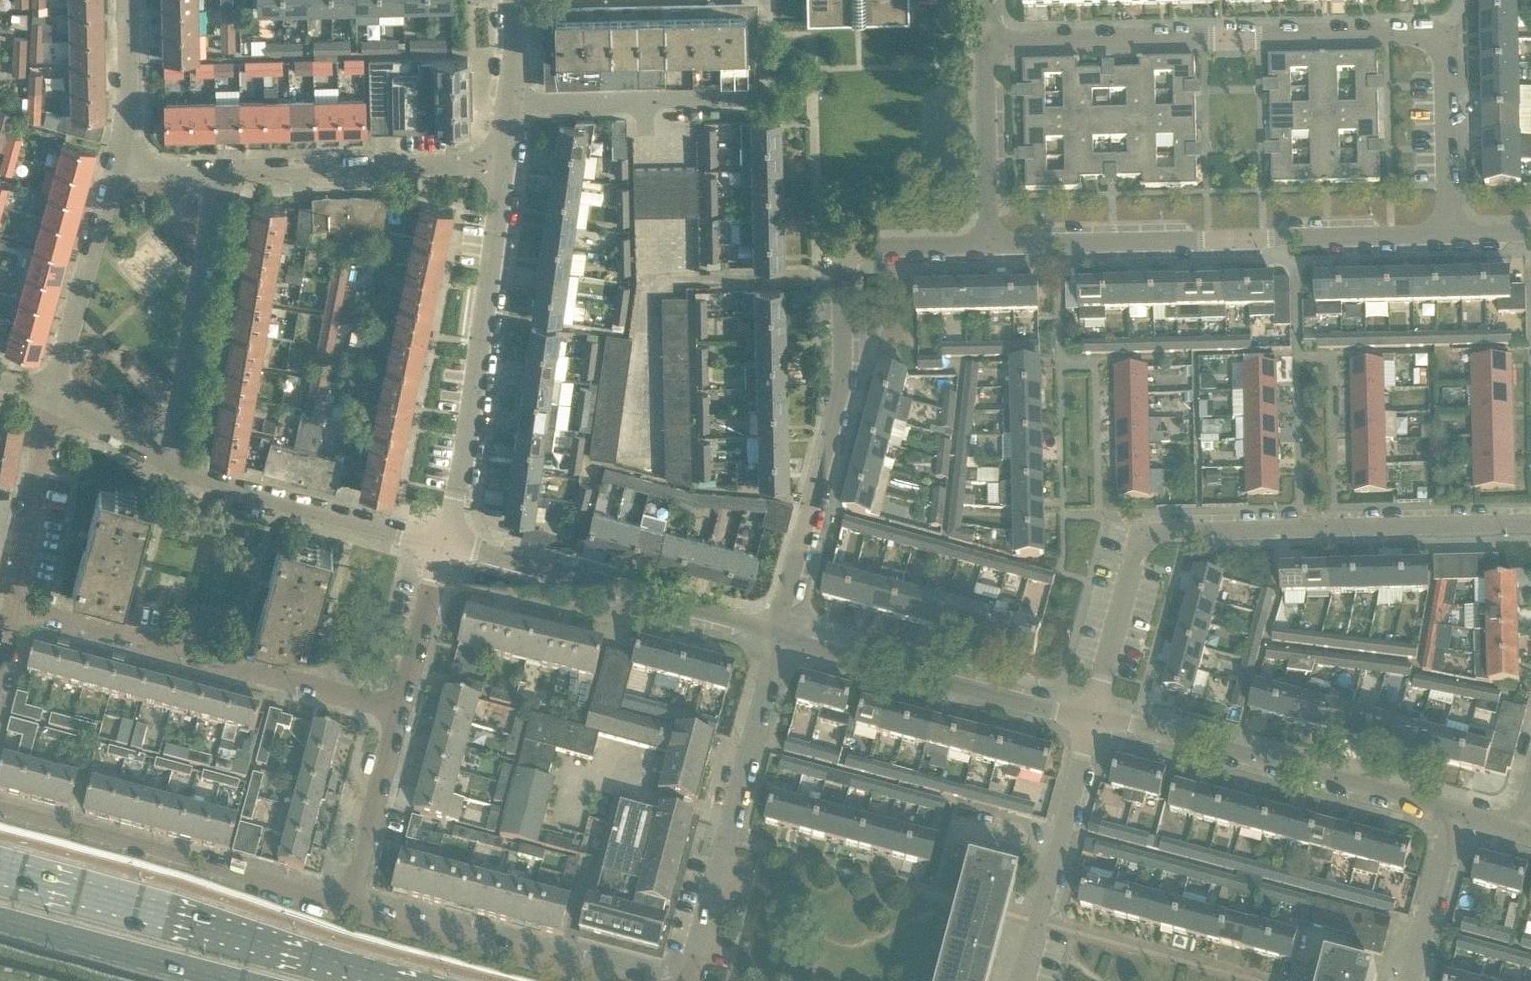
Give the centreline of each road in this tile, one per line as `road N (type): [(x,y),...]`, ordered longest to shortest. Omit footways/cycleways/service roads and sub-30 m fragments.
road 1 (residential): [(1451,233),(1447,68),(1432,40),(983,45)]
road 2 (residential): [(1530,525),(1184,531),(1142,539),(1090,719)]
road 3 (residential): [(778,636),(840,389),(845,255),(867,246),(989,244)]
road 4 (residential): [(989,244),(1451,233)]
road 5 (primary): [(408,980),(0,871)]
road 6 (residential): [(398,709),(10,607)]
road 7 (residential): [(443,543),(503,164)]
road 8 (residential): [(1456,813),(1090,719)]
road 9 (residential): [(347,907),(0,807)]
road 10 (residential): [(682,980),(778,636)]
road 11 (residential): [(778,636),(443,543)]
road 12 (residential): [(1090,719),(778,636)]
road 13 (residential): [(169,462),(217,168)]
road 14 (residential): [(626,980),(347,907)]
road 15 (residential): [(443,543),(303,510),(169,462)]
road 16 (residential): [(217,168),(503,164)]
road 17 (residential): [(1020,980),(1090,719)]
road 18 (primary): [(0,916),(255,980)]
road 19 (residential): [(51,398),(116,168)]
road 20 (residential): [(10,607),(51,398)]
road 21 (residential): [(347,907),(398,709)]
road 22 (residential): [(989,244),(983,45)]
road 23 (residential): [(1412,980),(1456,813)]
road 24 (residential): [(398,709),(443,543)]
road 25 (residential): [(116,168),(128,122),(125,0)]
road 26 (residential): [(503,164),(515,0)]
road 27 (residential): [(169,462),(51,398)]

